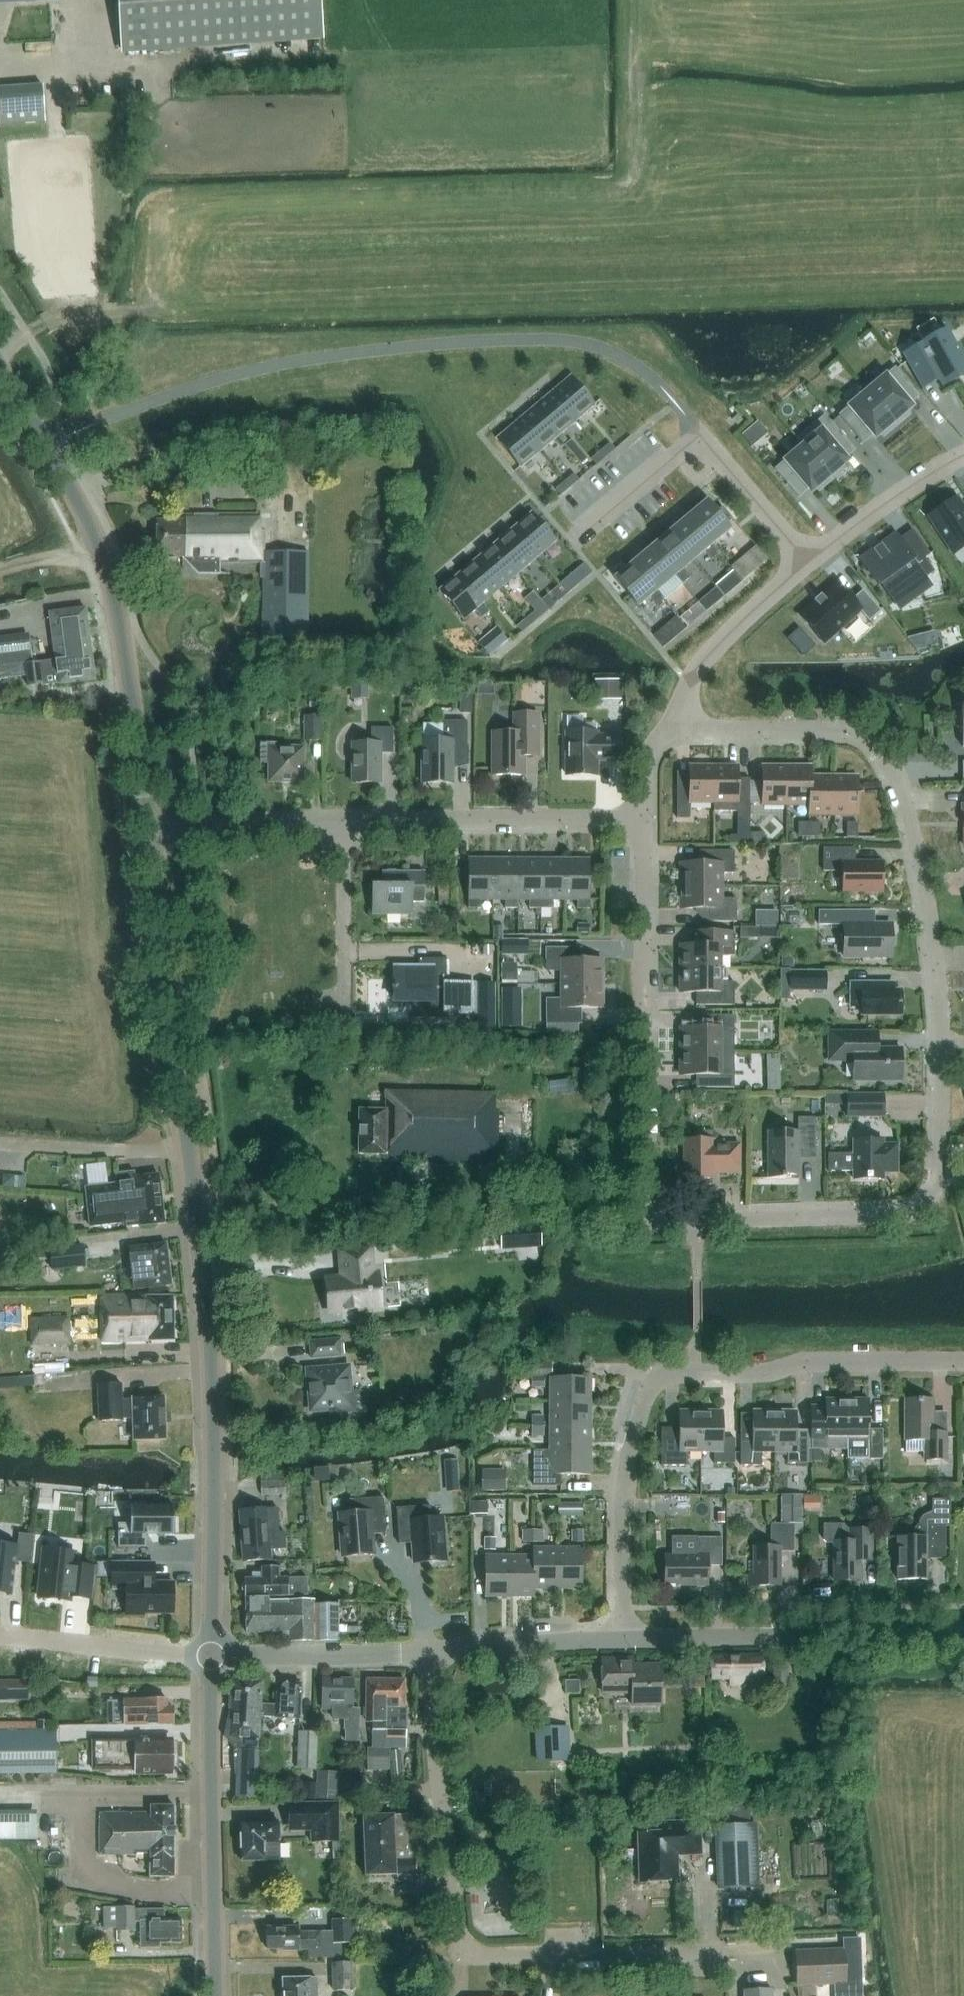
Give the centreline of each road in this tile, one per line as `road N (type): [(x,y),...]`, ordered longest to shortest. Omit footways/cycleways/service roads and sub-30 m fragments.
road 1 (residential): [(673,729),(846,729),(882,754),(910,822),(934,956),(941,1096),(930,1200),(898,1215),(670,1221),(646,1204),(642,819)]
road 2 (tertiary): [(210,1655),(210,1380),(201,1255),(149,835)]
road 3 (unclassified): [(50,447),(186,389),(282,363),(512,341),(568,342),(638,366),(700,431)]
road 4 (residential): [(963,1360),(812,1361),(653,1384),(622,1499),(623,1639)]
road 5 (residential): [(424,1655),(454,1934),(464,1952),(720,1950)]
road 6 (tertiary): [(149,835),(117,615),(99,545),(50,447)]
road 7 (tertiary): [(216,1995),(210,1655)]
road 8 (tertiary): [(623,1639),(963,1637)]
road 9 (residential): [(642,819),(340,818)]
road 10 (residential): [(673,729),(687,683),(710,650),(807,562)]
road 11 (tertiary): [(210,1655),(424,1655)]
road 12 (residential): [(0,1636),(210,1655)]
road 13 (tertiary): [(424,1655),(623,1639)]
road 14 (residential): [(340,818),(149,835)]
road 15 (residential): [(807,562),(963,456)]
road 16 (residential): [(340,818),(342,1003)]
road 17 (unclassified): [(700,431),(807,562)]
road 18 (residential): [(700,431),(585,531)]

